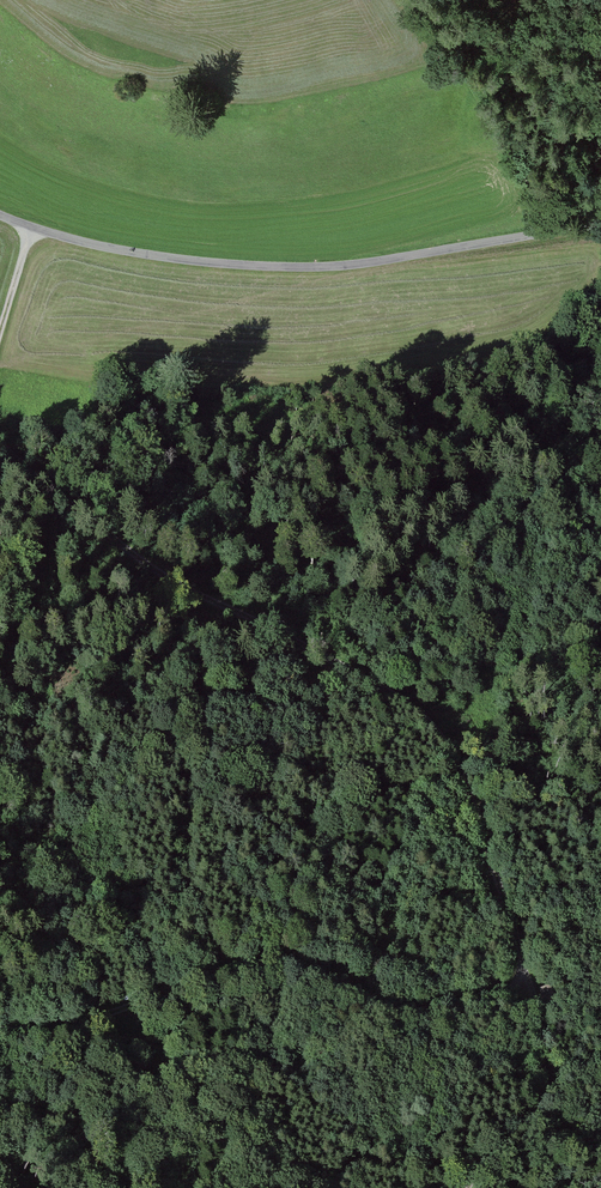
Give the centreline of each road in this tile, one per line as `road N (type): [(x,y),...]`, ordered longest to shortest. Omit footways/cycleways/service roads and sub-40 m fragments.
road 1 (track): [(474,1187),(487,1159),(536,1113),(545,1052),(472,797),(423,712),(158,584),(54,509),(0,442)]
road 2 (unclassified): [(0,216),(107,249),(274,267),(356,264),(600,220)]
road 3 (track): [(0,1026),(74,1026),(241,966),(283,965),(406,1010),(485,1000),(528,985)]

